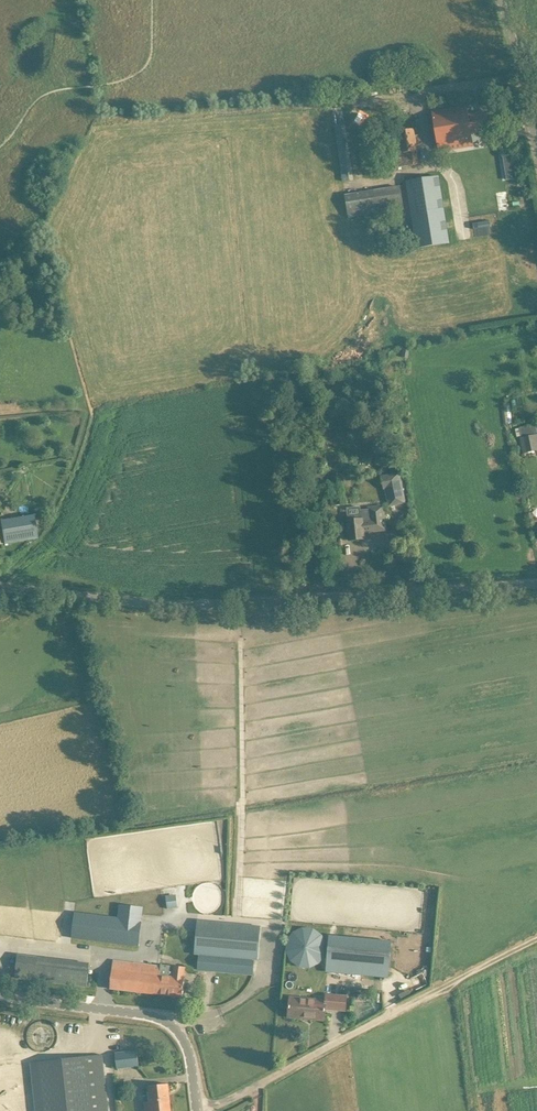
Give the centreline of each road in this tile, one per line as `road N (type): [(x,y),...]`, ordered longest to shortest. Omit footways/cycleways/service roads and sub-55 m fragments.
road 1 (unclassified): [(0,590),(147,607),(536,589)]
road 2 (track): [(196,1110),(536,938)]
road 3 (unclassified): [(190,1110),(185,1057),(168,1028),(0,1001)]
road 4 (unclassified): [(536,194),(494,0)]

